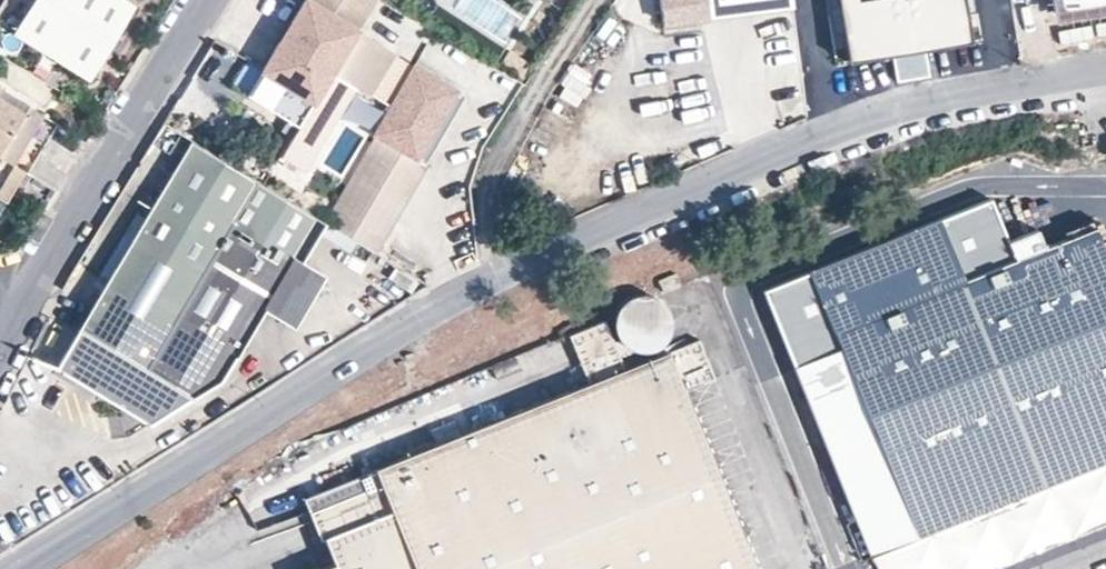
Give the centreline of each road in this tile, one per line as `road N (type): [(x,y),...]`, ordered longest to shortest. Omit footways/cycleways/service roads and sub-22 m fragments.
road 1 (residential): [(15,568),(436,302),(840,128),(1105,72)]
road 2 (residential): [(0,338),(206,0)]

